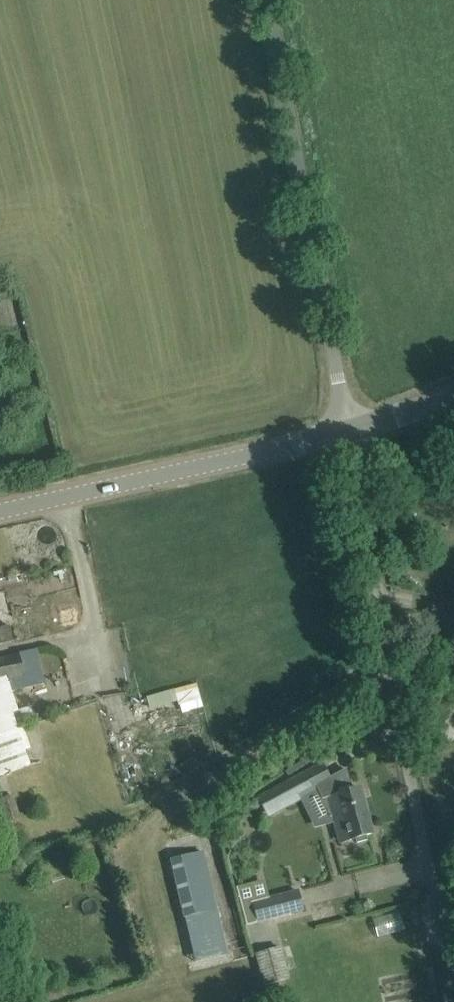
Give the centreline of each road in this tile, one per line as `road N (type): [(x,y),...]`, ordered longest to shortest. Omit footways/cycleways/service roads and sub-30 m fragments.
road 1 (unclassified): [(446,952),(349,430)]
road 2 (unclassified): [(349,430),(267,0)]
road 3 (unclassified): [(0,511),(349,430)]

